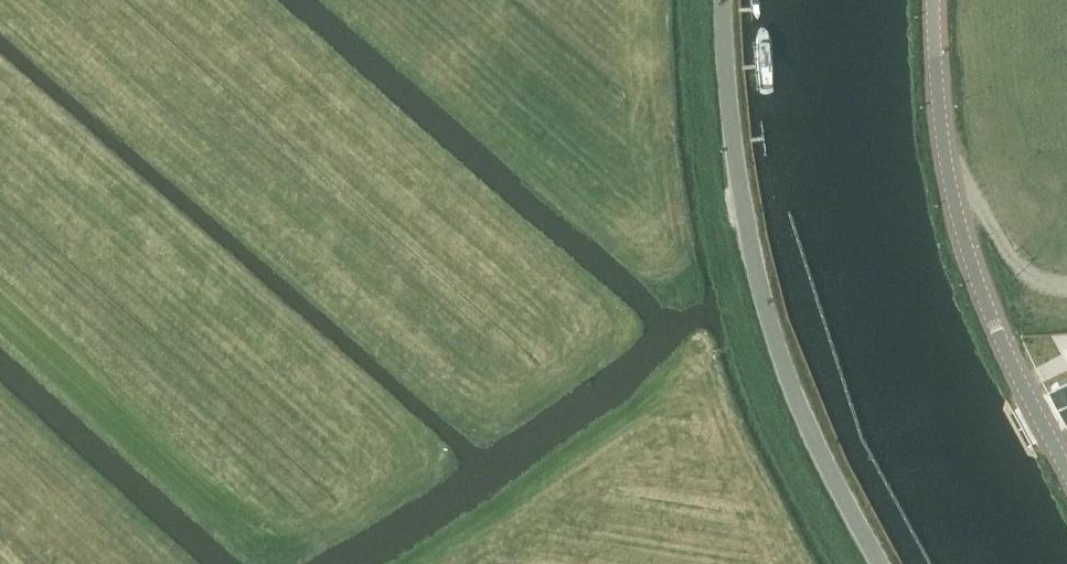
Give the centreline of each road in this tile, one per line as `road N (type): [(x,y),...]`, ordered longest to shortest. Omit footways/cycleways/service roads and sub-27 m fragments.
road 1 (unclassified): [(878,563),(811,437),(764,304),(724,71),(725,0)]
road 2 (tertiary): [(1066,469),(999,335),(962,230),(943,146),(934,0)]

